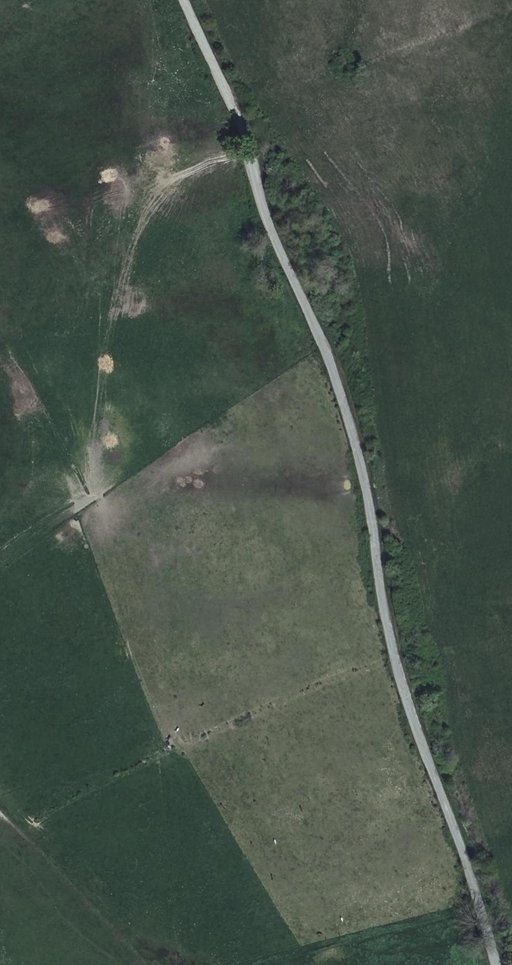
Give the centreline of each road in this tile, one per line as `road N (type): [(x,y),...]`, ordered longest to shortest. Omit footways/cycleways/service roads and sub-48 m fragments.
road 1 (unclassified): [(495,964),(387,640),(347,413),(273,236),(229,97),(184,0)]

